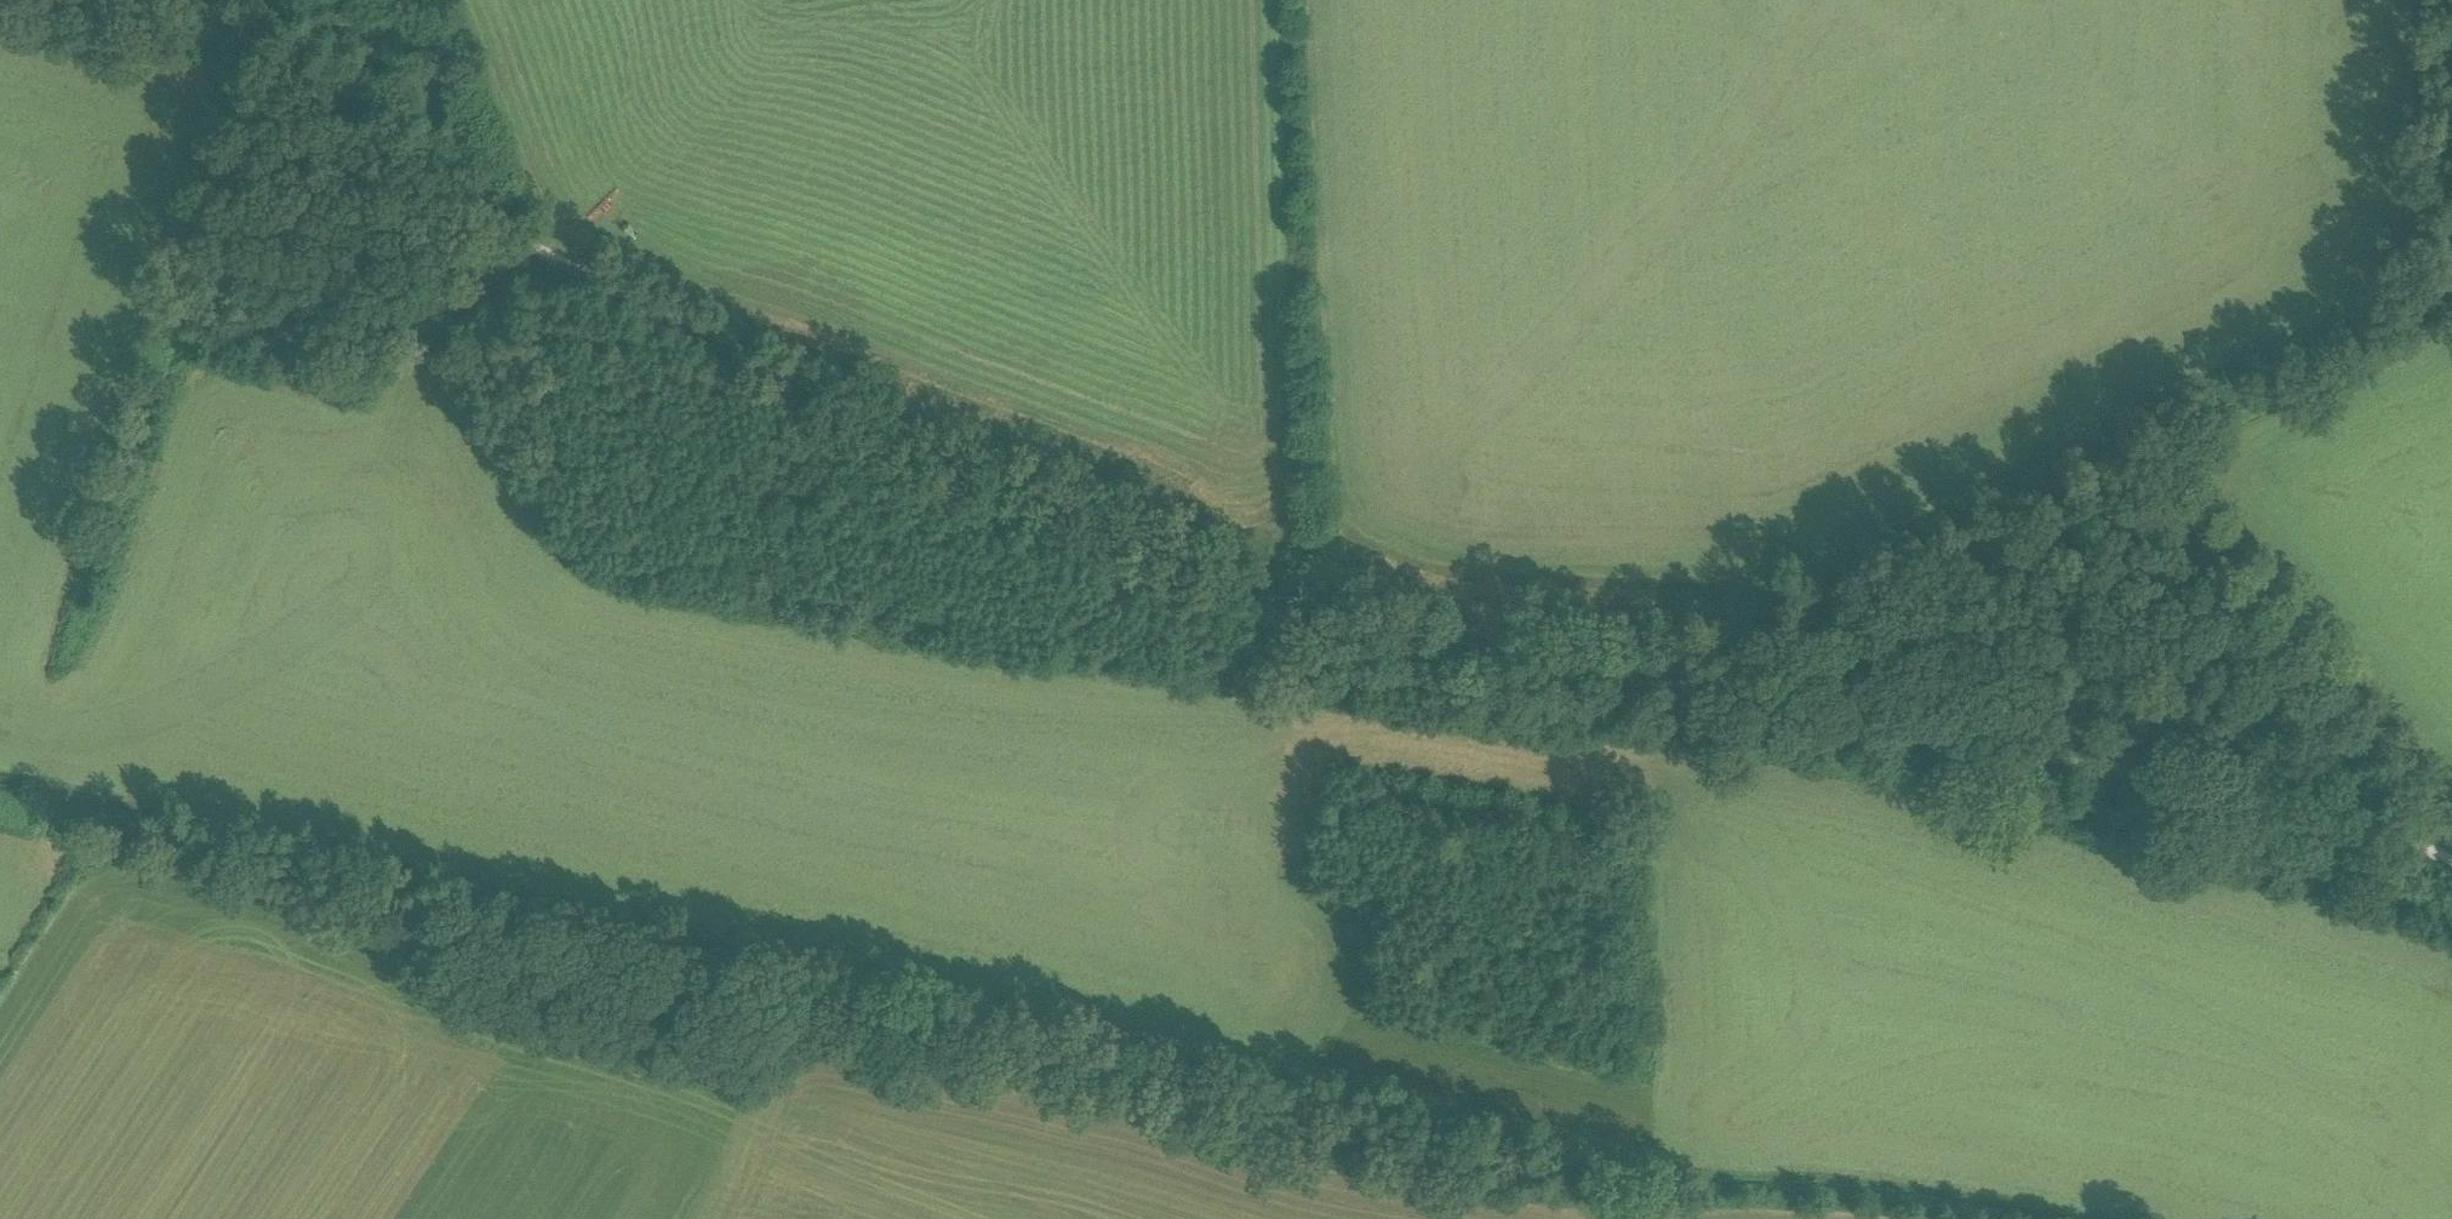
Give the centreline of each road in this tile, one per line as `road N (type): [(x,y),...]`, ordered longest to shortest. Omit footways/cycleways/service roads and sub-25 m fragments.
road 1 (track): [(524,247),(1049,512),(1204,570),(1335,633),(1680,684),(2345,824),(2451,869)]
road 2 (track): [(524,247),(69,728),(25,874),(0,885)]
road 3 (track): [(25,0),(264,59),(524,247)]

